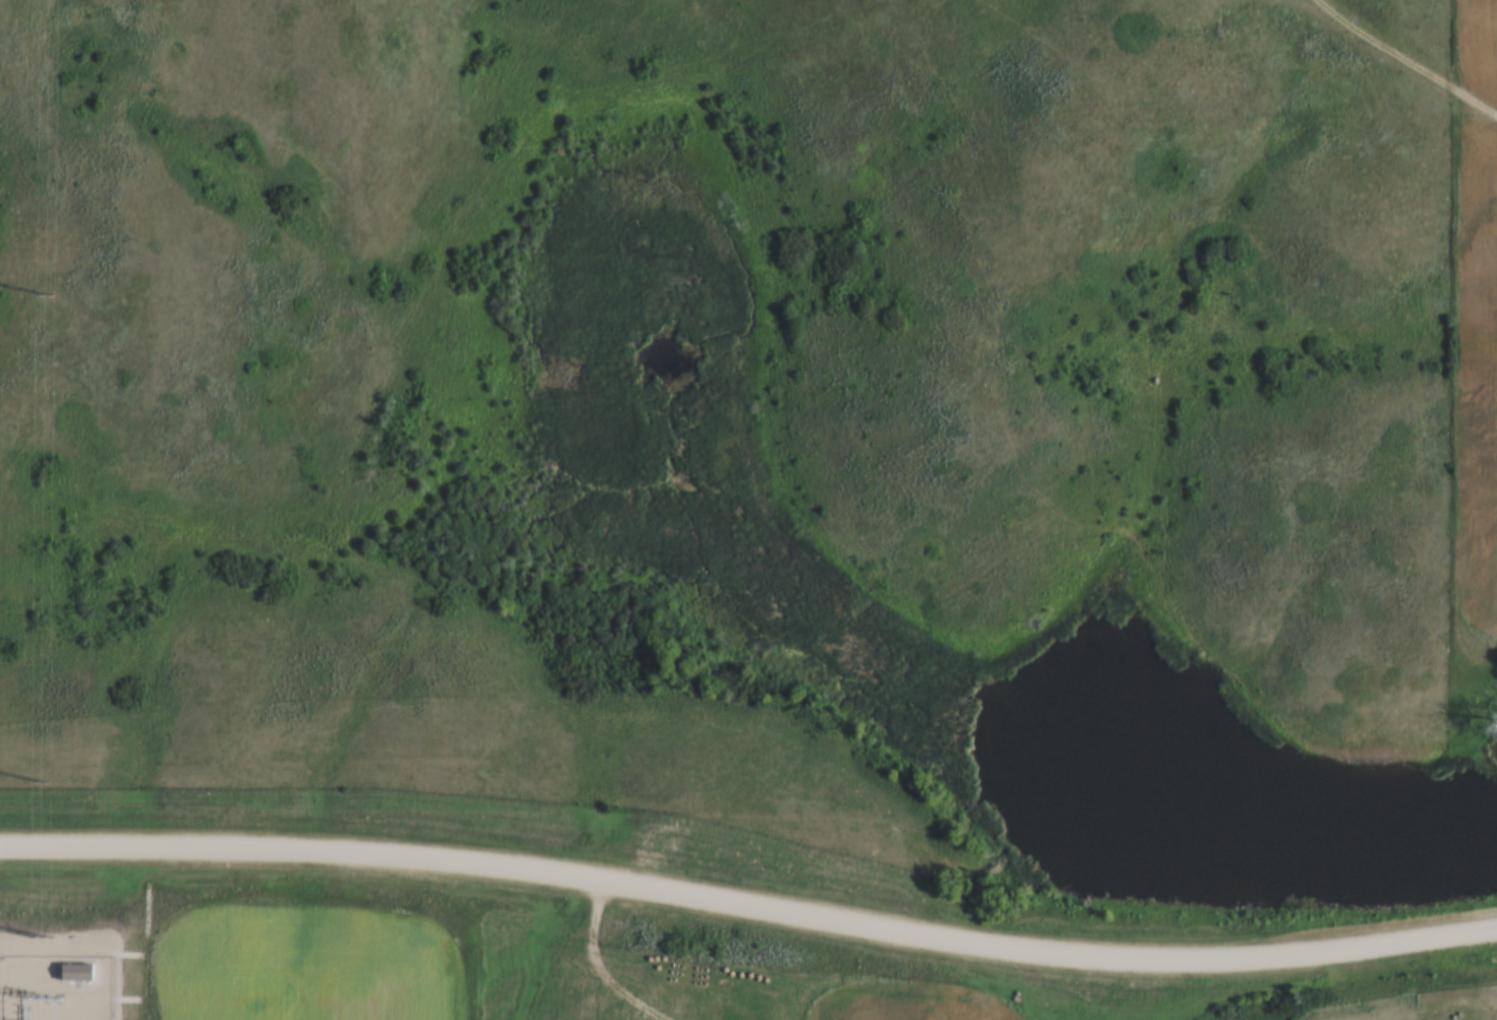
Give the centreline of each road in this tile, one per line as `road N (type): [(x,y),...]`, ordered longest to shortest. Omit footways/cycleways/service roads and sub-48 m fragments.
road 1 (residential): [(0,842),(446,855),(1116,955),(1295,953),(1496,928)]

